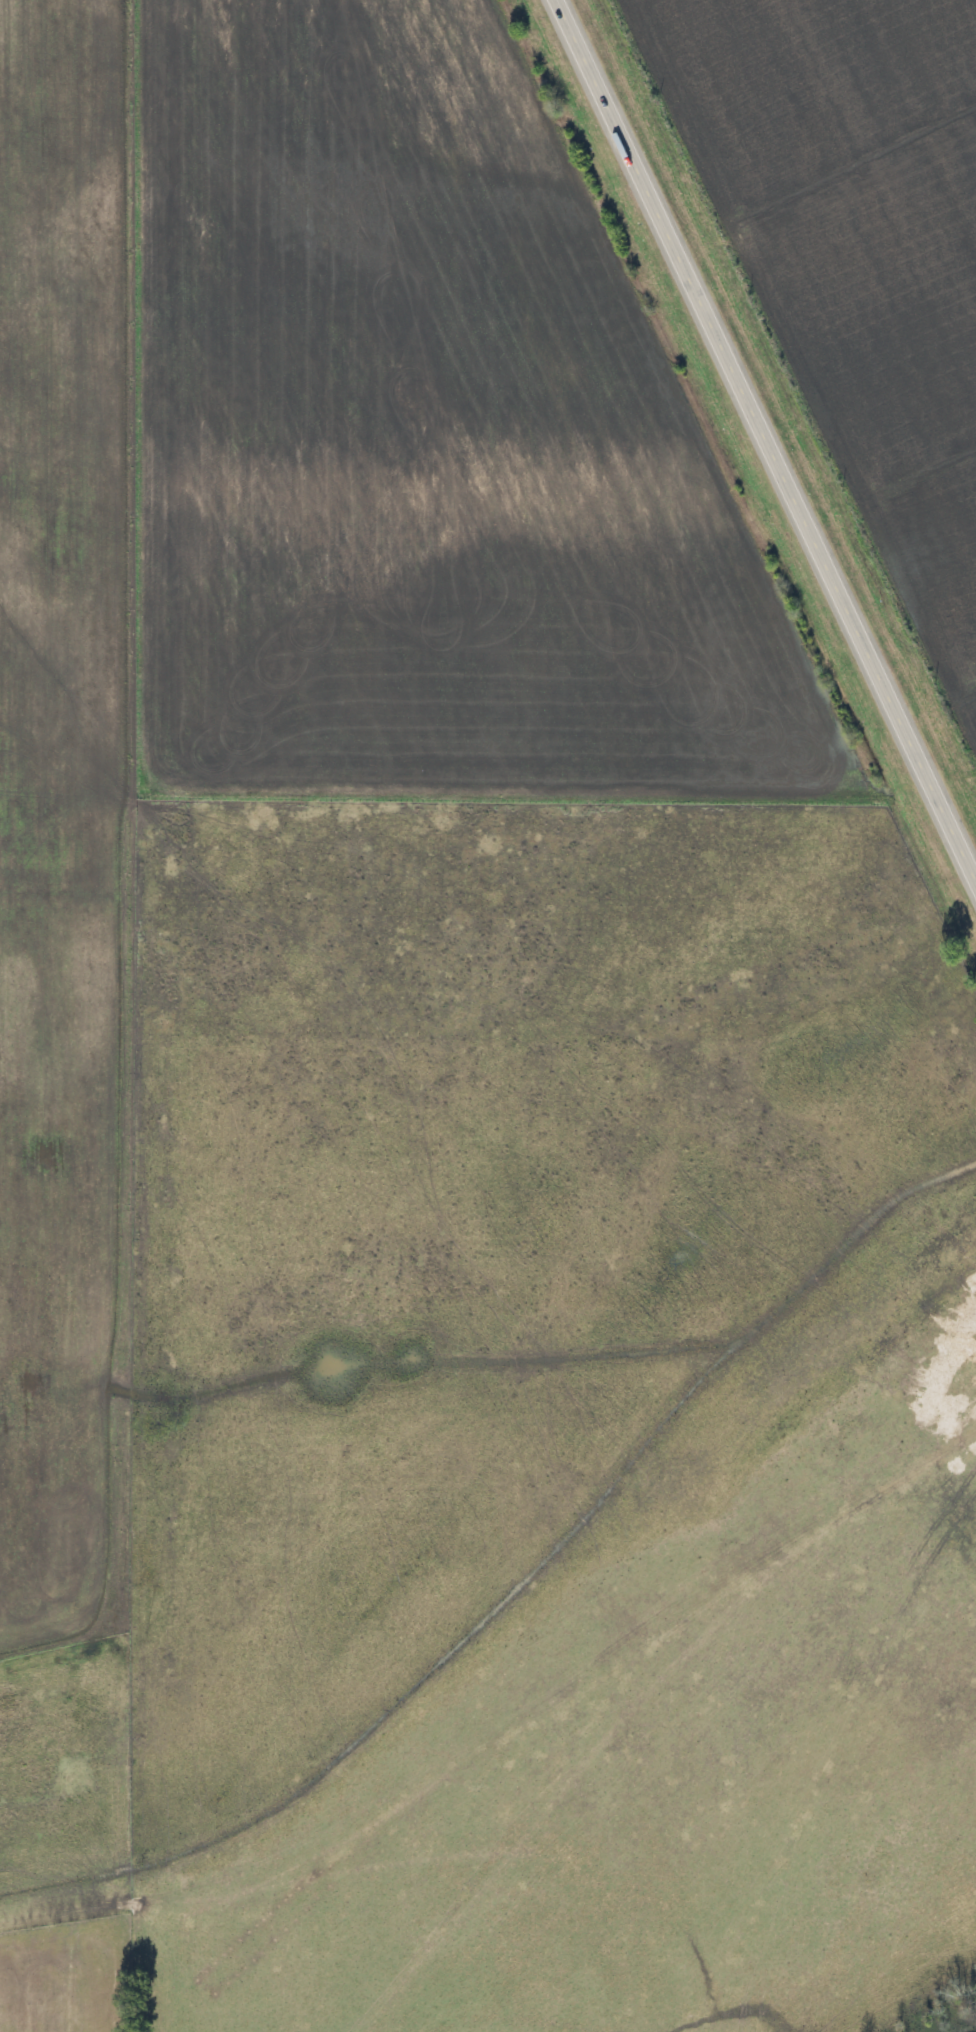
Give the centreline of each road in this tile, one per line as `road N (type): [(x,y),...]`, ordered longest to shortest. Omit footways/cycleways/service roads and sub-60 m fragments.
road 1 (primary): [(554,0),(975,886)]

